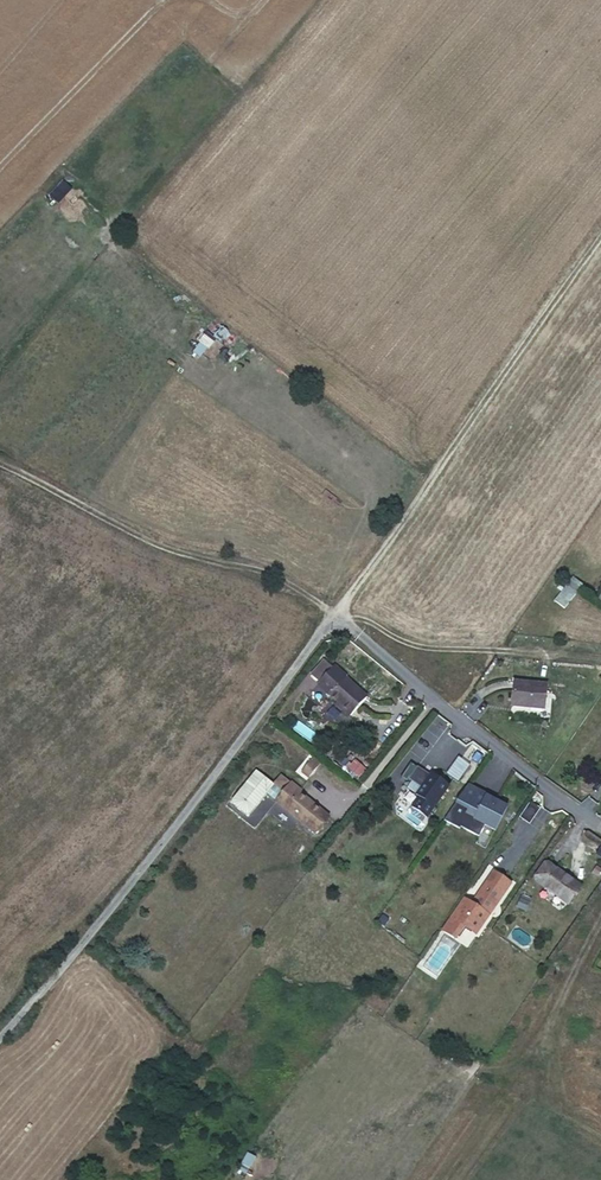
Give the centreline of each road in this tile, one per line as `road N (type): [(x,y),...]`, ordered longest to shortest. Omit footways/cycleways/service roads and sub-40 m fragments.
road 1 (unclassified): [(0,1039),(144,872),(336,621)]
road 2 (track): [(336,621),(600,240)]
road 3 (track): [(336,621),(264,574),(186,553),(70,503),(0,462)]
road 4 (residential): [(336,621),(600,829)]

